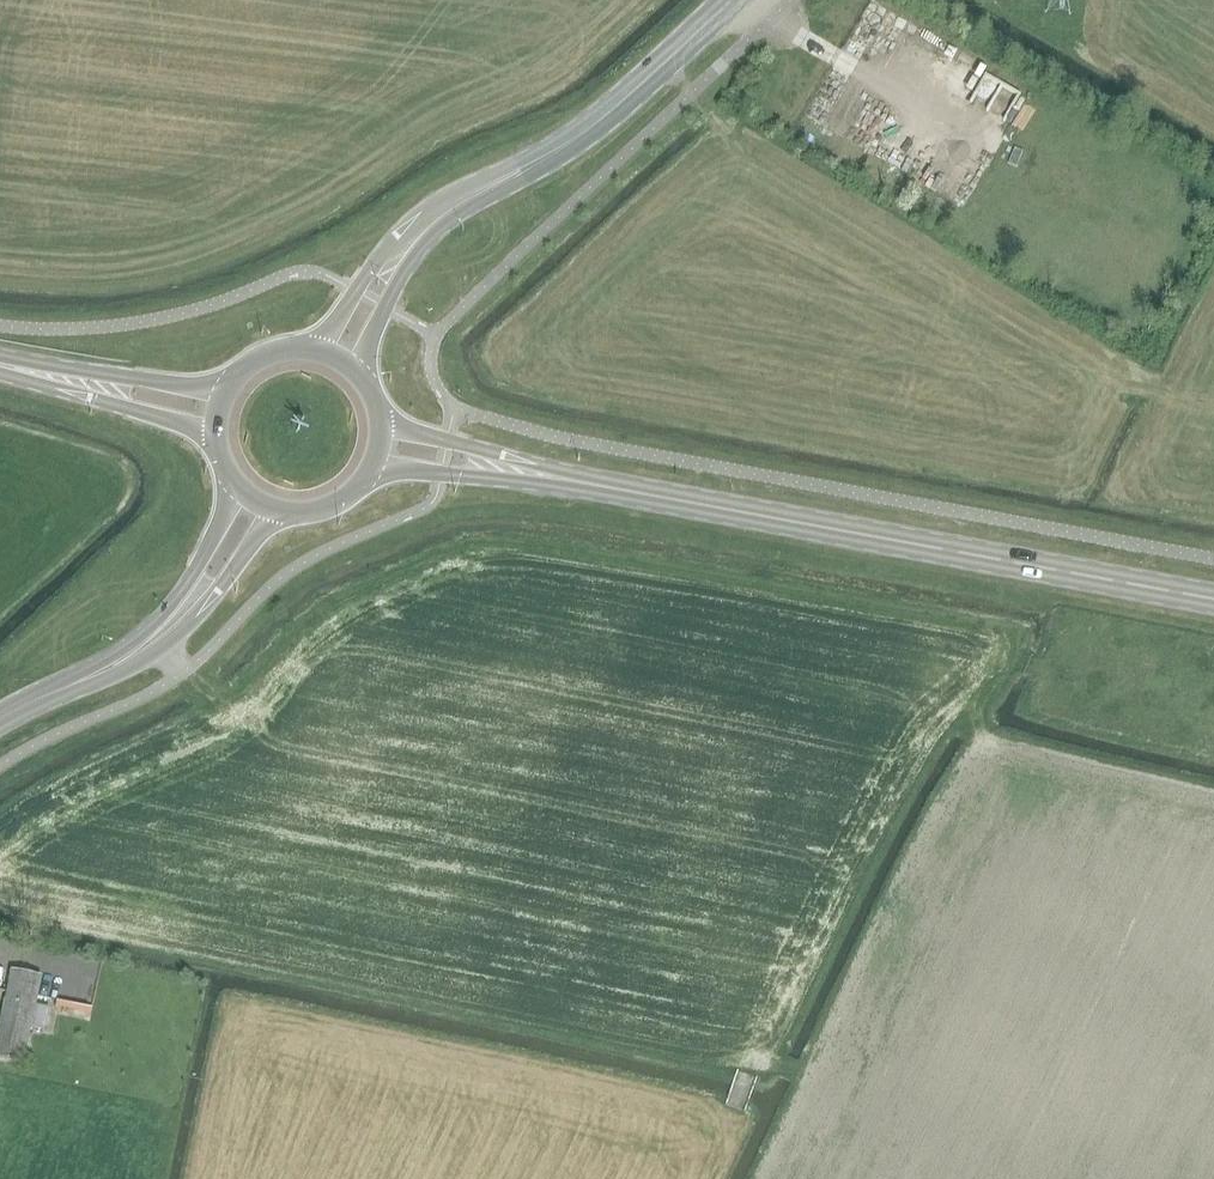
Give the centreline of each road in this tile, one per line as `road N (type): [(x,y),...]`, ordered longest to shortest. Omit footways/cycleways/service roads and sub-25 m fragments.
road 1 (primary): [(603,485),(1213,598)]
road 2 (tertiary): [(583,134),(425,208),(398,231),(318,351)]
road 3 (tertiary): [(359,375),(385,308),(430,239),(571,152),(583,134)]
road 4 (secondary): [(71,683),(103,681),(185,629),(274,508)]
road 5 (secondary): [(236,483),(195,569),(165,609),(71,683)]
road 6 (primary): [(372,467),(603,485)]
road 7 (primary): [(603,485),(380,423)]
road 8 (primary): [(228,388),(0,360)]
road 9 (primary): [(0,371),(217,435)]
road 10 (tertiary): [(583,134),(730,0)]

